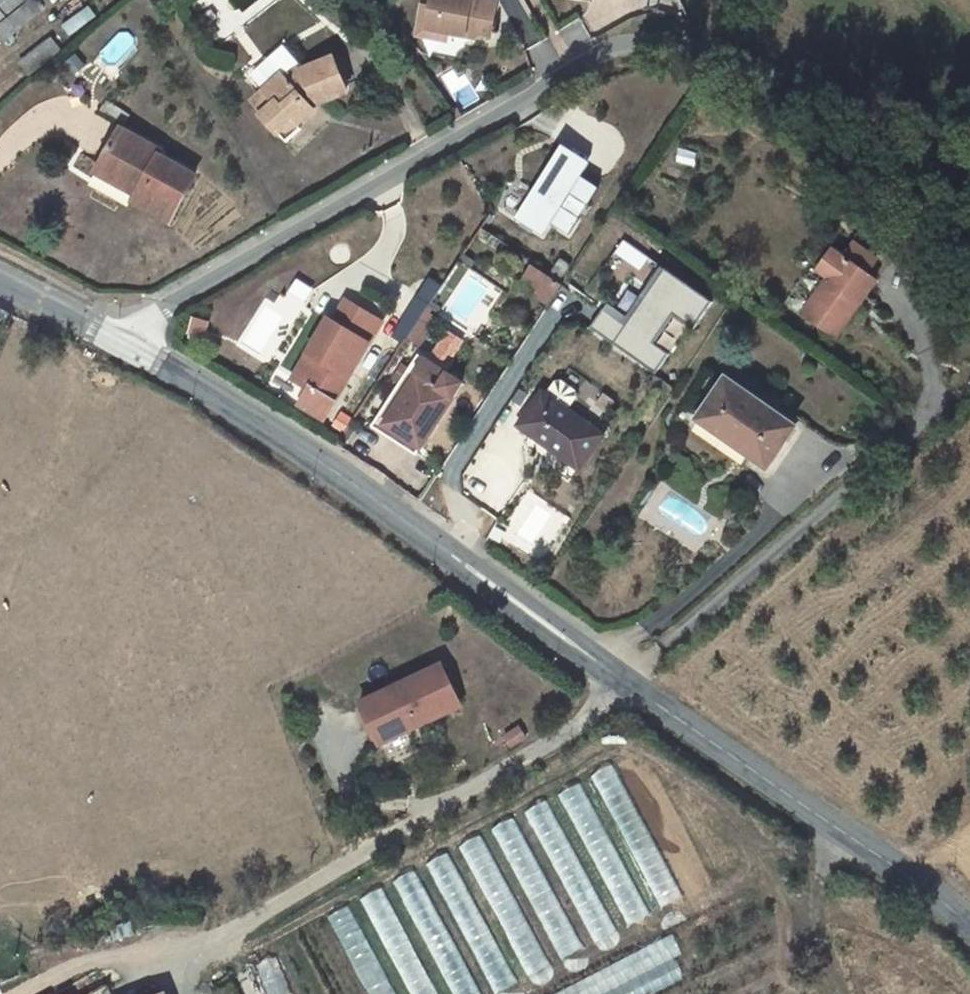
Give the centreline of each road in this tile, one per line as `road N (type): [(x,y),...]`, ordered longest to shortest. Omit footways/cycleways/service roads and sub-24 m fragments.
road 1 (tertiary): [(119,338),(249,421),(969,931)]
road 2 (residential): [(119,338),(639,46),(697,52),(969,142)]
road 3 (tertiary): [(0,277),(119,338)]

